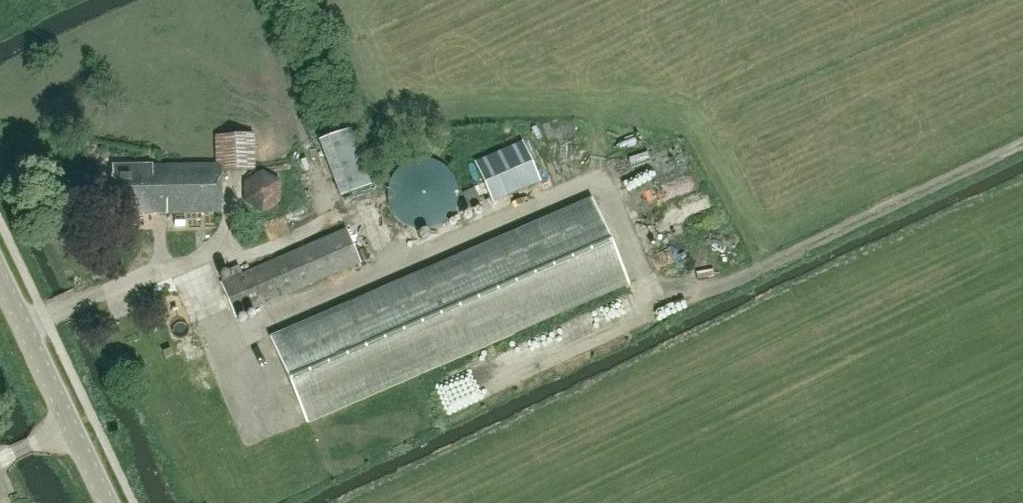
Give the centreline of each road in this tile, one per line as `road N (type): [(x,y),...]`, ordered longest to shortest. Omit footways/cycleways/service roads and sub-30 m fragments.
road 1 (tertiary): [(103,502),(0,293)]

